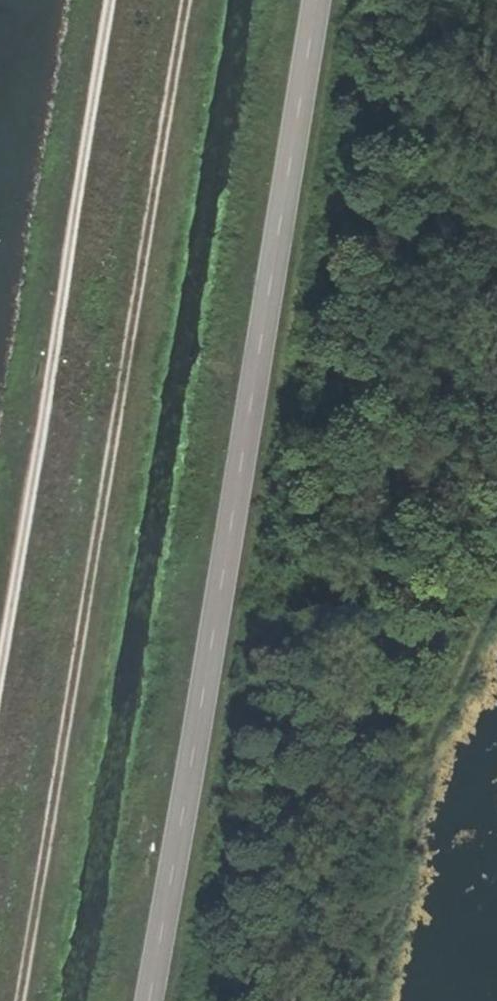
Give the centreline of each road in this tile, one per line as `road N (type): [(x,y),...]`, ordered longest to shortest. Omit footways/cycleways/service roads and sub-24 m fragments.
road 1 (track): [(186,0),(15,1000)]
road 2 (tertiary): [(320,0),(155,1000)]
road 3 (track): [(107,0),(0,629)]

